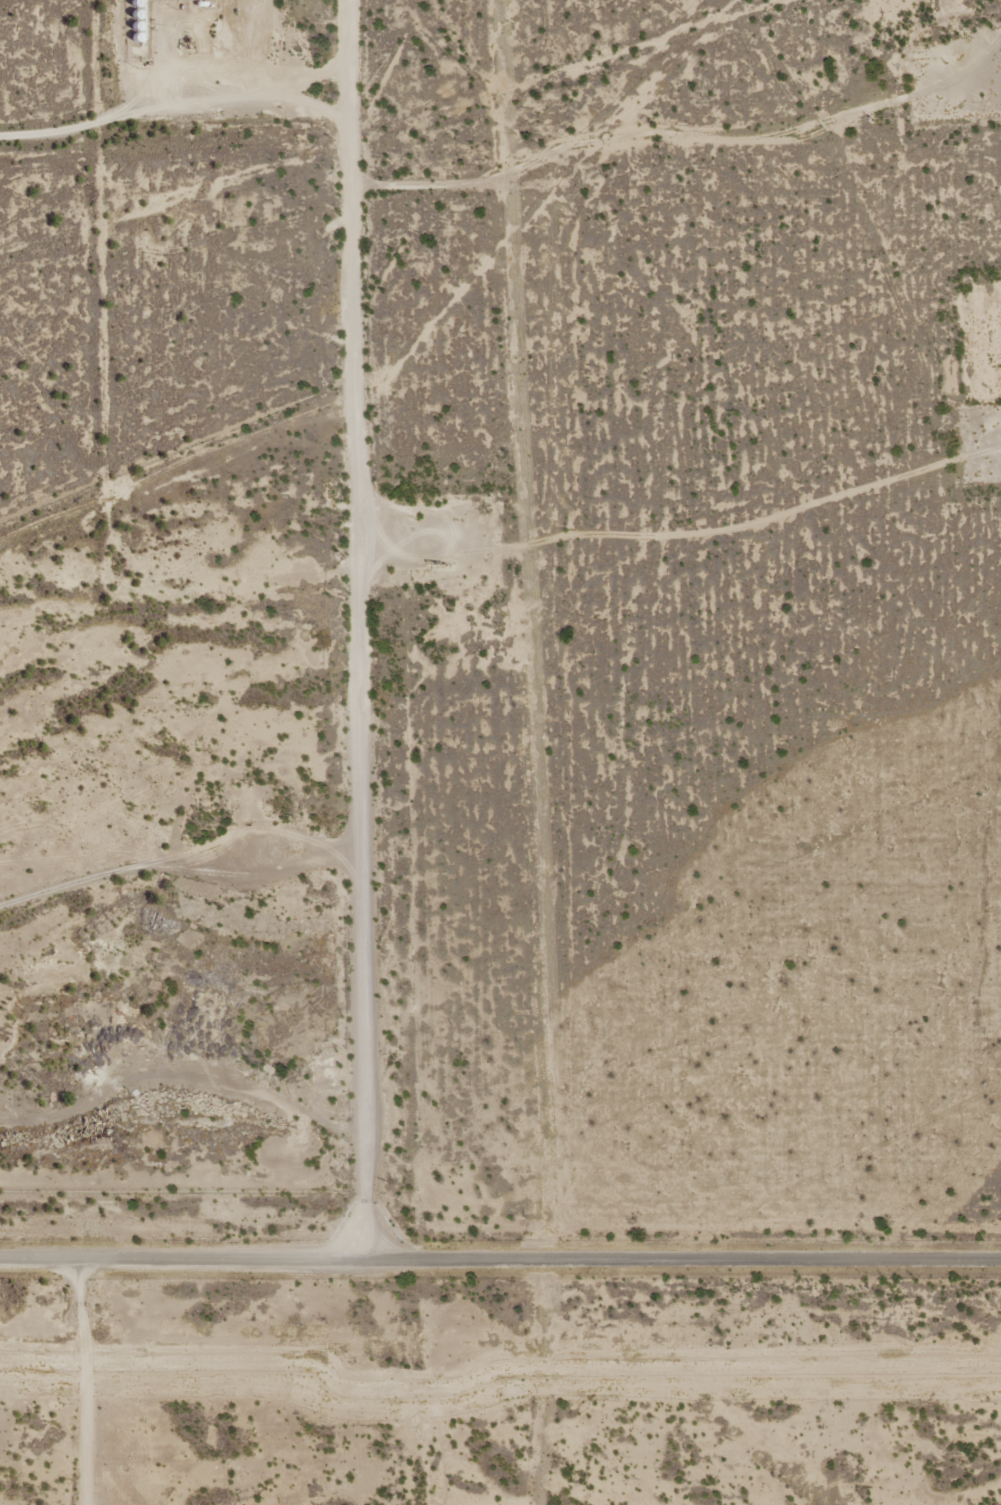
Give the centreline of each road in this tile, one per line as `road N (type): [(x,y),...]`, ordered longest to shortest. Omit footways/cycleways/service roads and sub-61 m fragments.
road 1 (track): [(371,1233),(352,0)]
road 2 (residential): [(1000,1231),(0,1239)]
road 3 (track): [(86,1504),(83,1238)]

